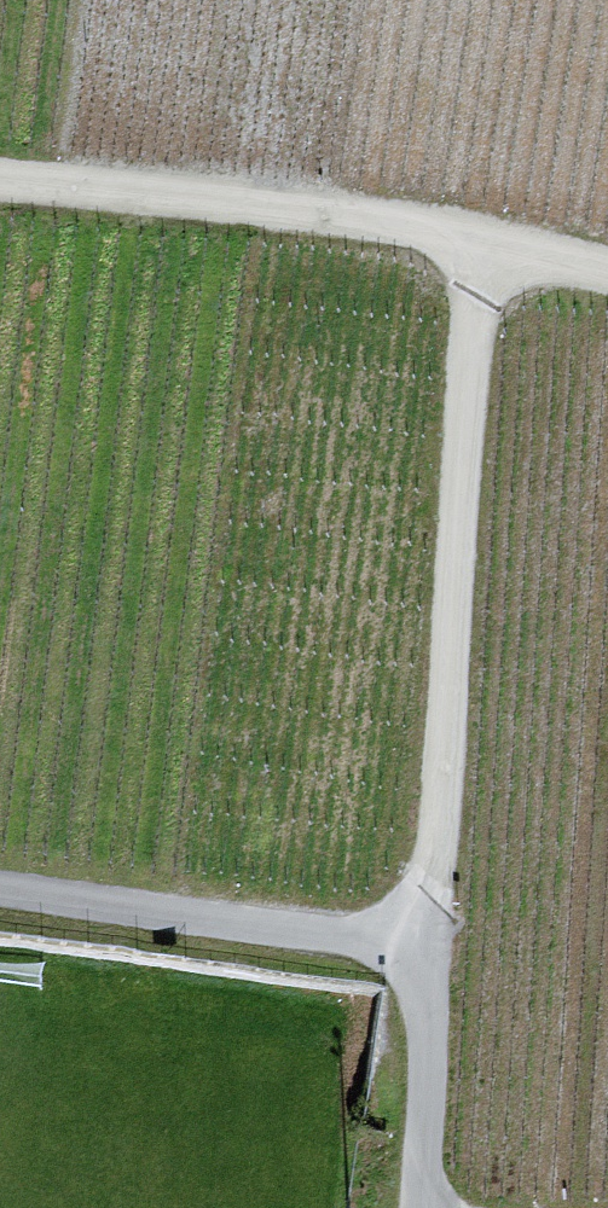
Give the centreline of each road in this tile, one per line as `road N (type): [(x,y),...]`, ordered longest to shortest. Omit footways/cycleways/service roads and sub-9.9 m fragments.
road 1 (track): [(471,261),(414,1207)]
road 2 (track): [(607,303),(471,261),(185,205),(0,182)]
road 3 (unclassified): [(0,896),(427,952)]

